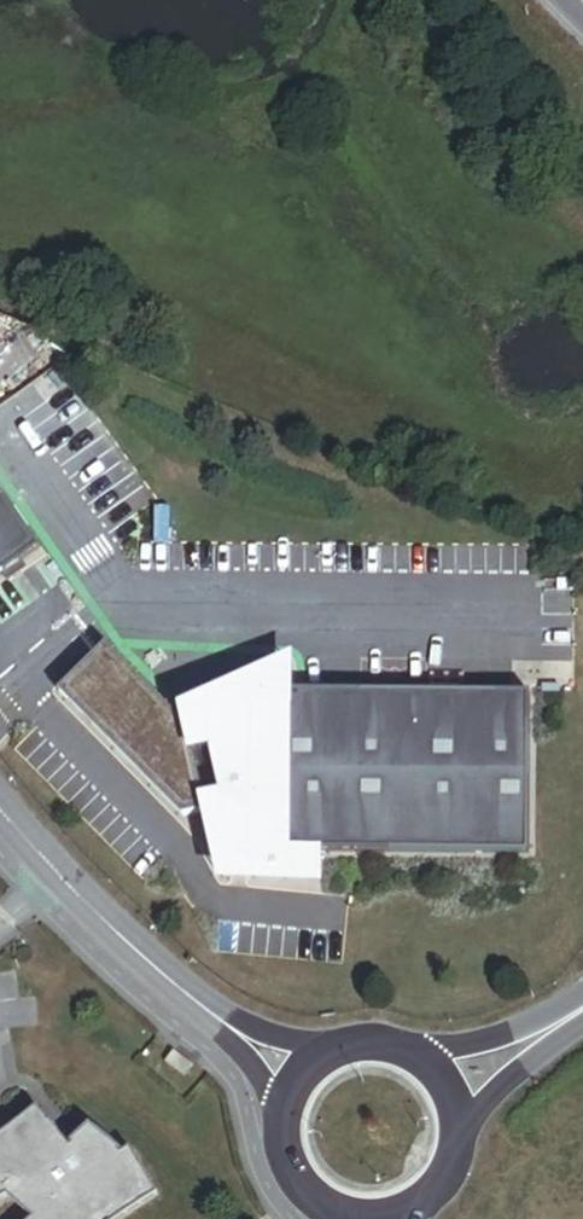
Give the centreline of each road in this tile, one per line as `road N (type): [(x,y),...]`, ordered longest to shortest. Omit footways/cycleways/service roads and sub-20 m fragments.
road 1 (unclassified): [(0,803),(70,885),(256,1049)]
road 2 (tertiary): [(582,991),(535,1021),(421,1057)]
road 3 (primary): [(454,1142),(490,1099),(582,1027)]
road 4 (tertiary): [(284,1107),(282,1131),(298,1176),(333,1204),(358,1212)]

